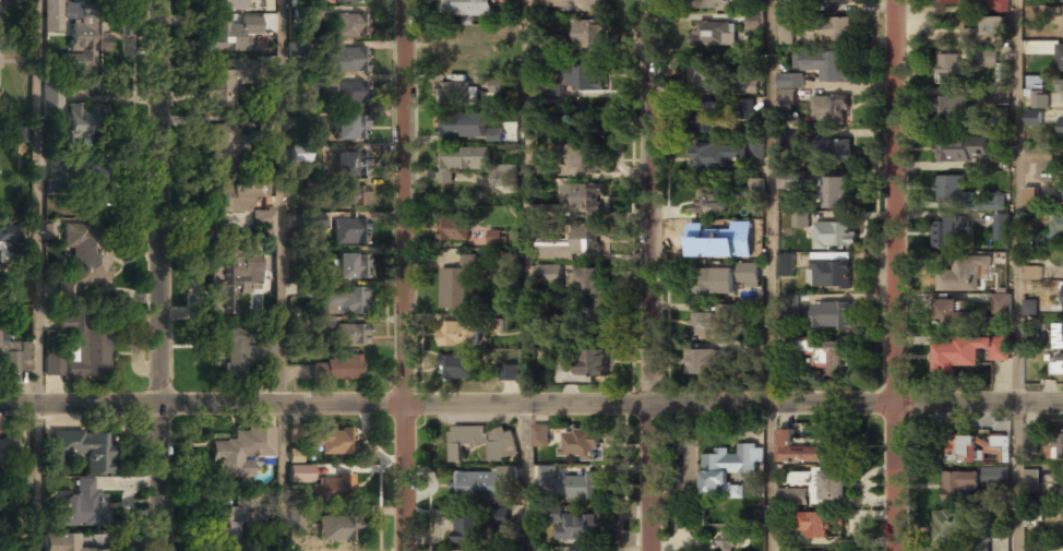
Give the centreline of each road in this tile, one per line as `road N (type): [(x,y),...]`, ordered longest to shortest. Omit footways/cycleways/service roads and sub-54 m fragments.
road 1 (residential): [(1062,408),(0,403)]
road 2 (residential): [(404,0),(406,550)]
road 3 (residential): [(897,0),(898,550)]
road 4 (residential): [(651,0),(652,550)]
road 5 (residential): [(162,0),(162,550)]

